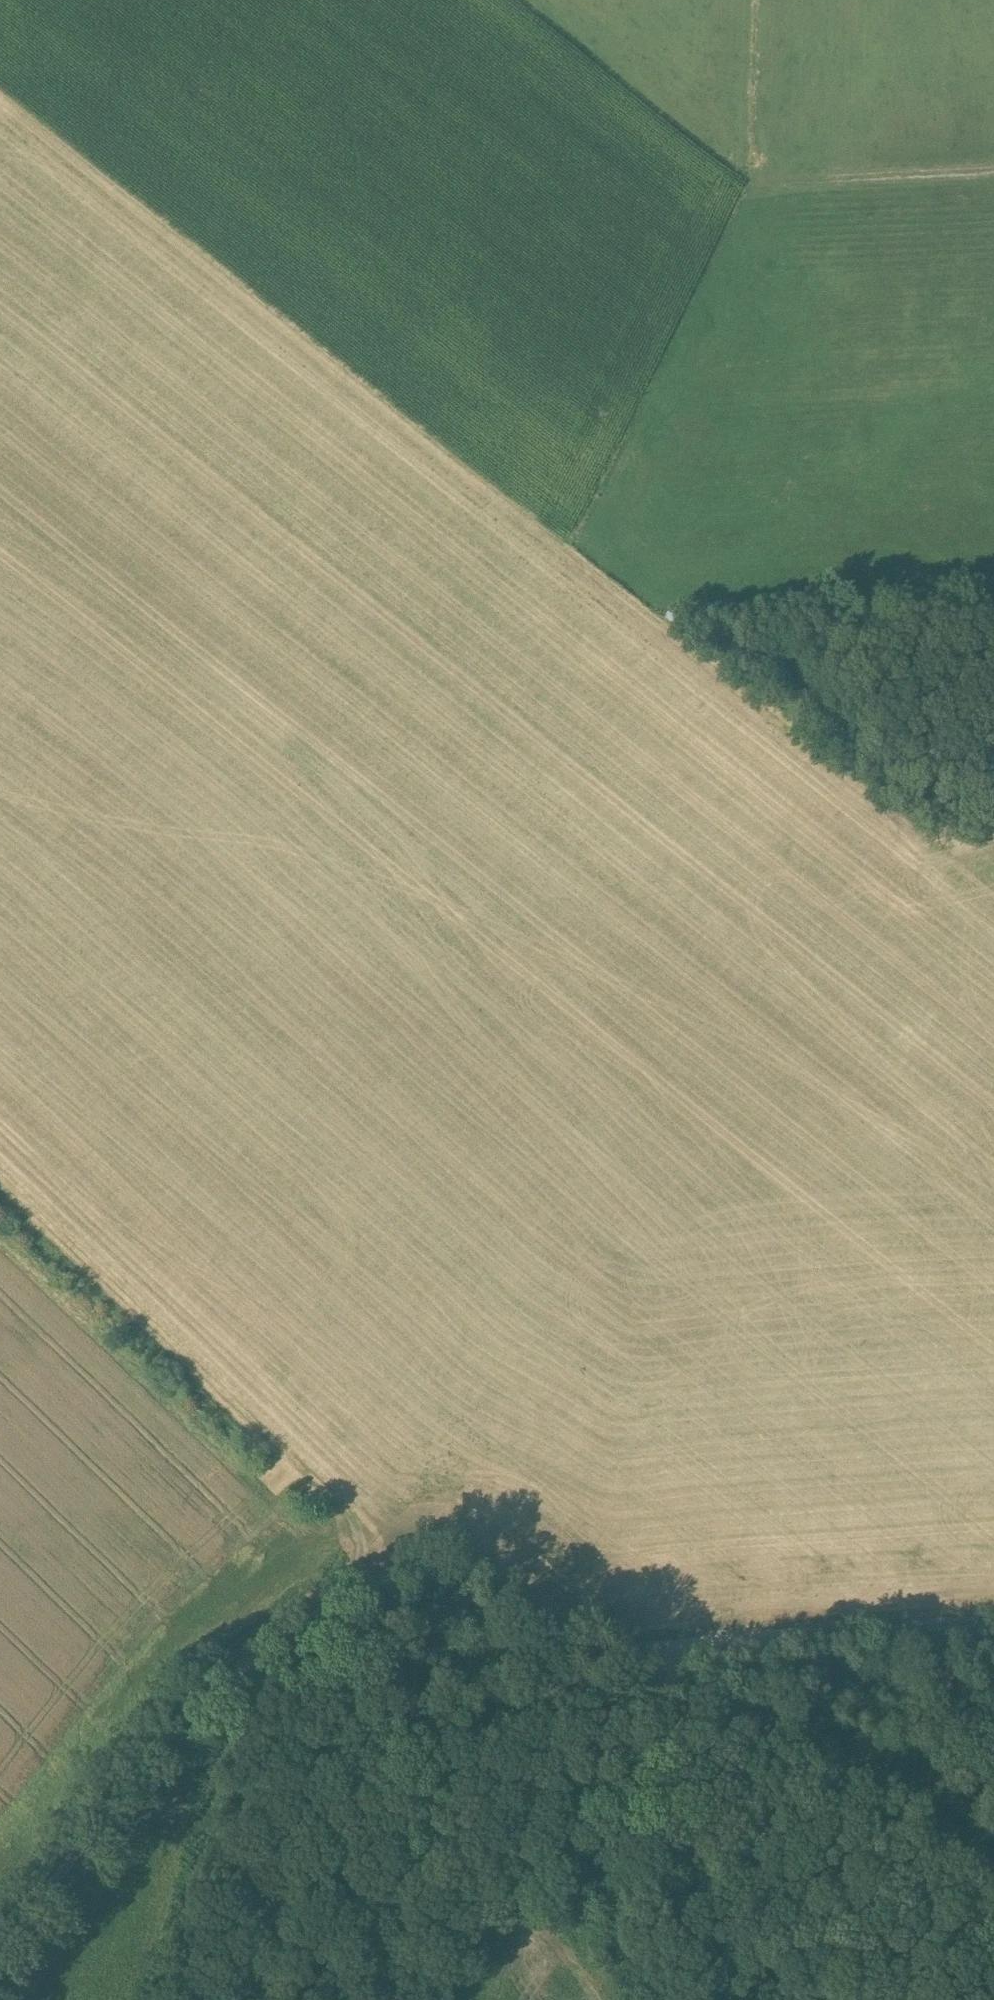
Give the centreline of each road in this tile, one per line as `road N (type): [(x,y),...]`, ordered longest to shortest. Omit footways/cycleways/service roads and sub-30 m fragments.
road 1 (unclassified): [(429,1999),(700,1645),(993,1620)]
road 2 (track): [(993,170),(746,186)]

